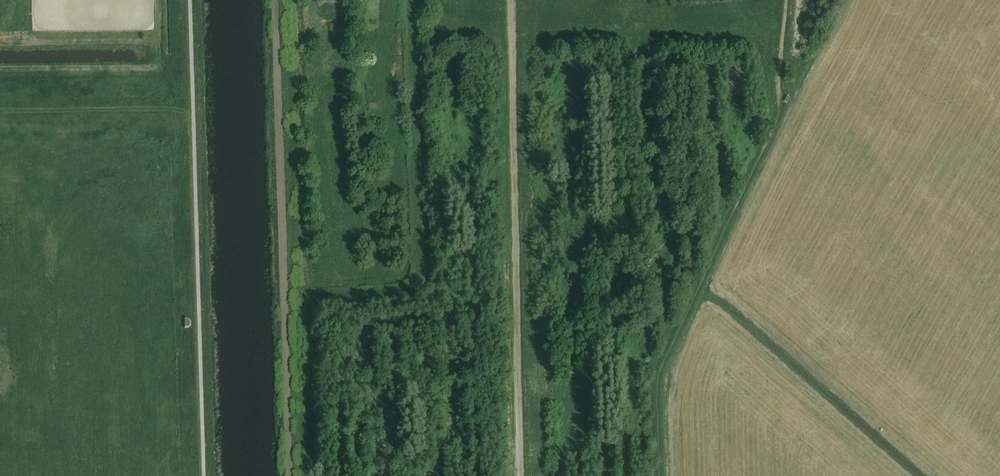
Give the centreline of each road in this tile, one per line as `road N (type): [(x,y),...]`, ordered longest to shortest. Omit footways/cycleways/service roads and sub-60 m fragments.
road 1 (track): [(512,0),(523,475)]

